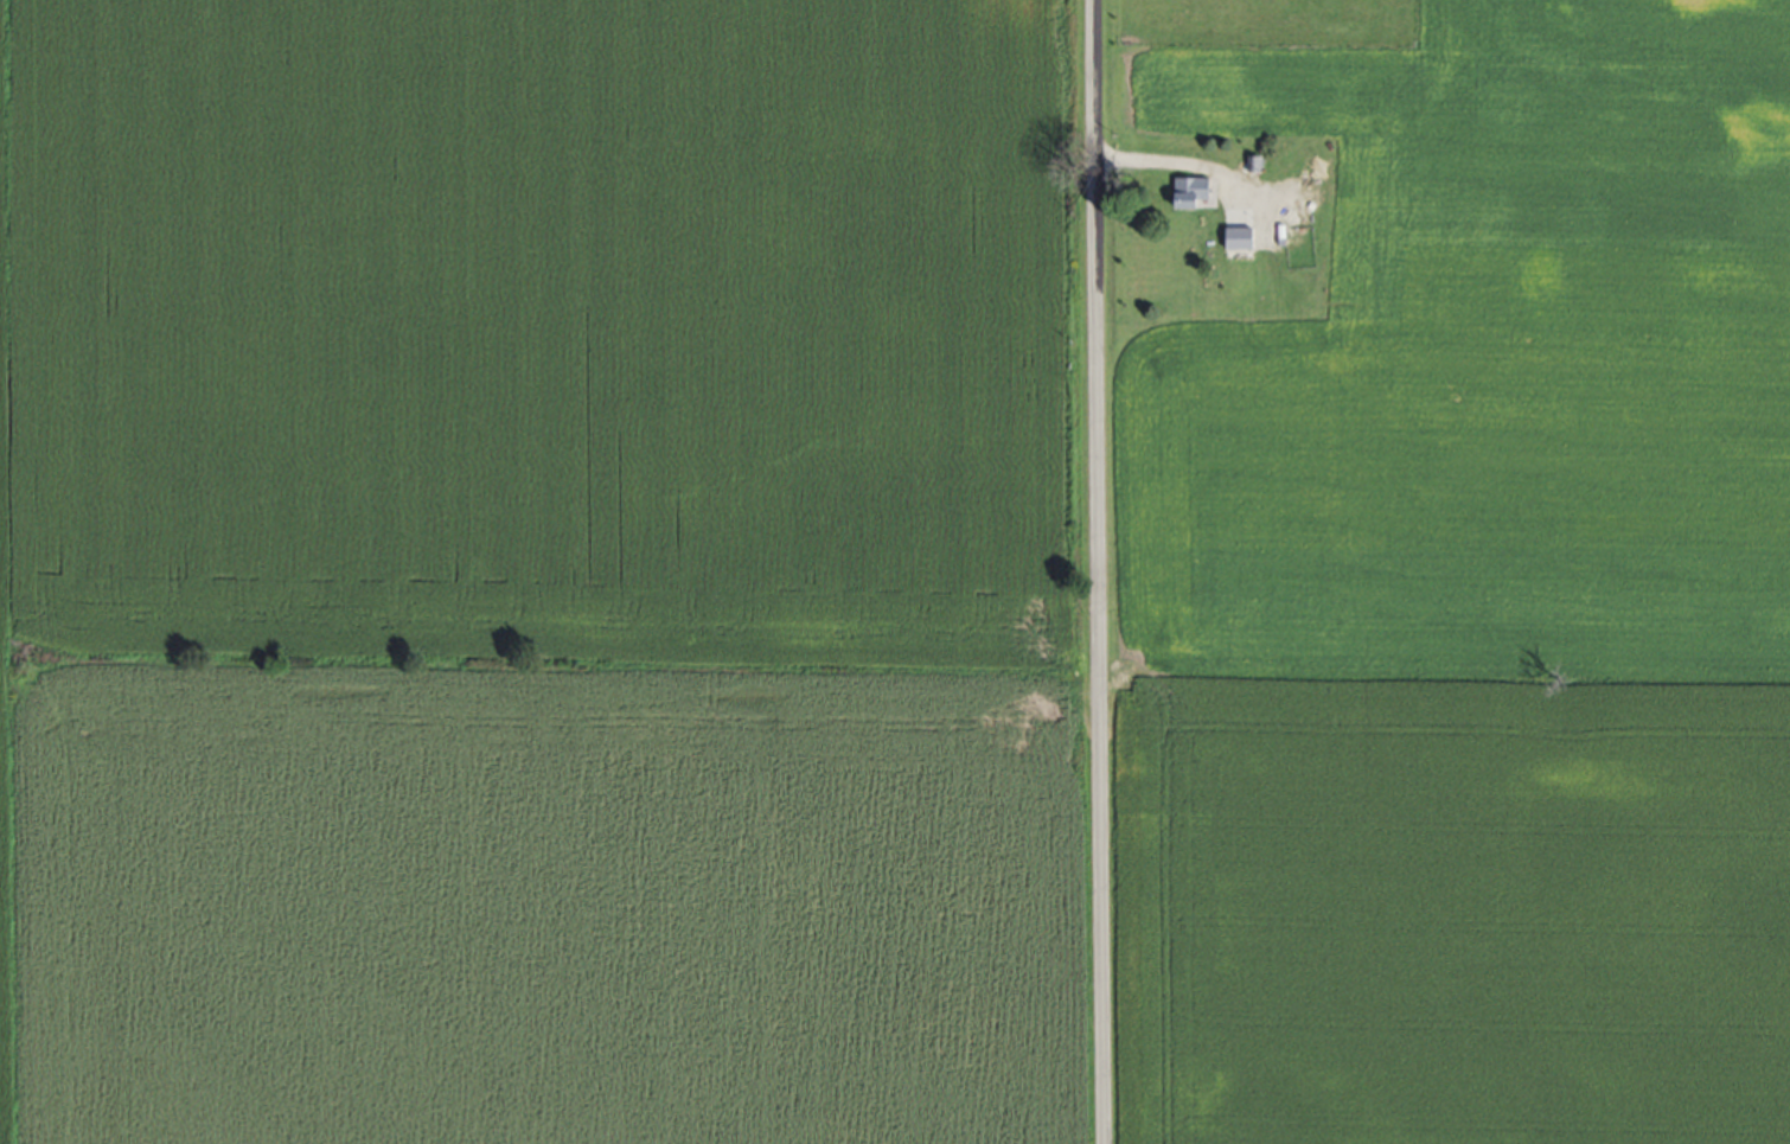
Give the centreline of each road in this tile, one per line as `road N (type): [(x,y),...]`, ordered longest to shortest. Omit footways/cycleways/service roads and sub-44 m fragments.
road 1 (residential): [(1104,1143),(1093,0)]

